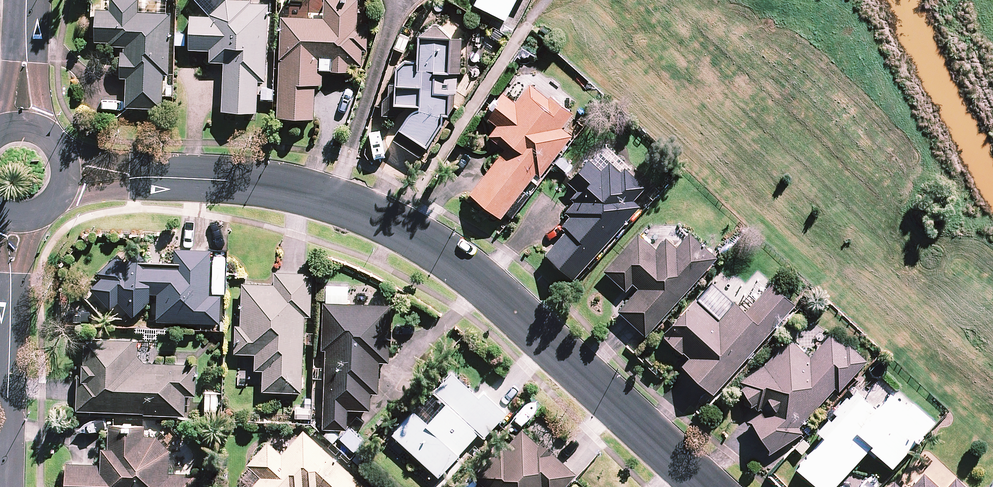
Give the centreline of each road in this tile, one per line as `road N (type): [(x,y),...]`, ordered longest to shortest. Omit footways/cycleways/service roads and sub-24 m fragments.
road 1 (residential): [(158,178),(291,189),(347,202),(402,227),(702,486)]
road 2 (residential): [(6,486),(10,285)]

